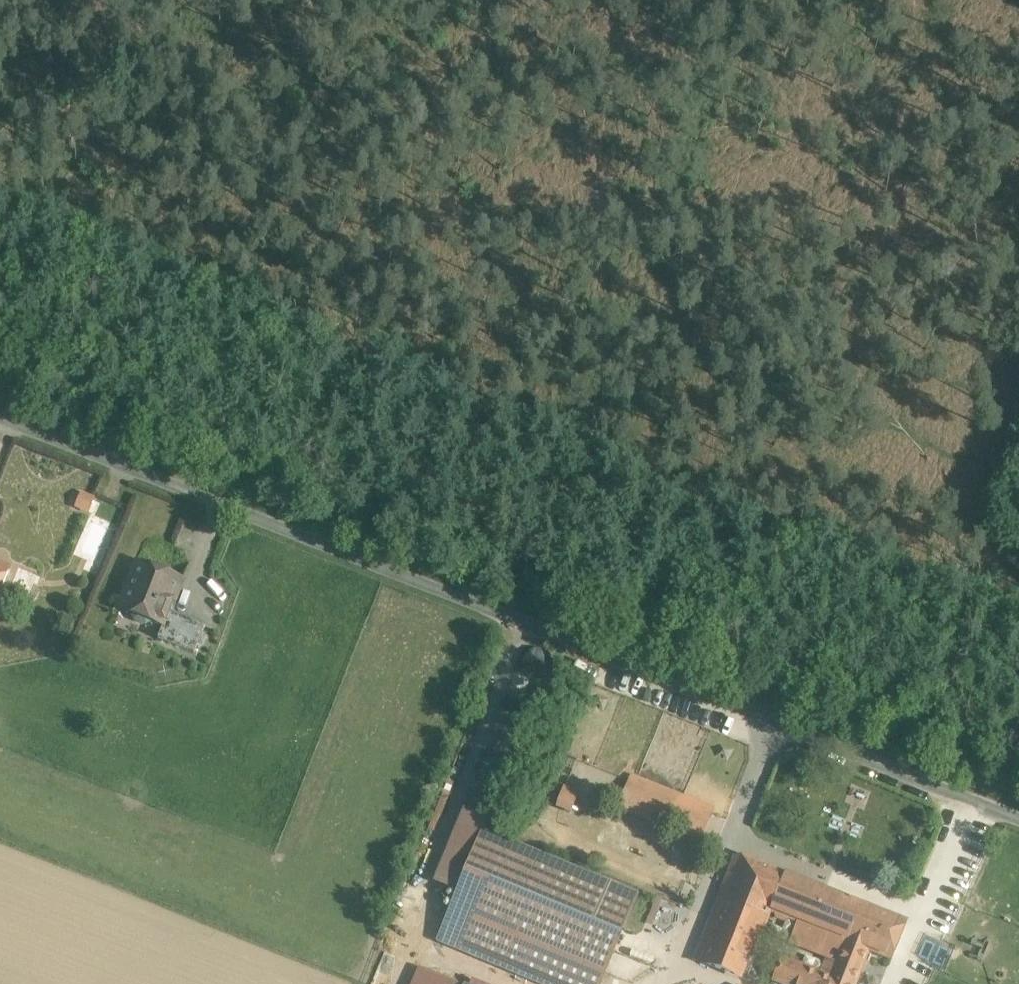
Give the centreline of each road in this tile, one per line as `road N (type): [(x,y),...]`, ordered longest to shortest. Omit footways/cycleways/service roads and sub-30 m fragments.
road 1 (unclassified): [(1018,813),(0,415)]

